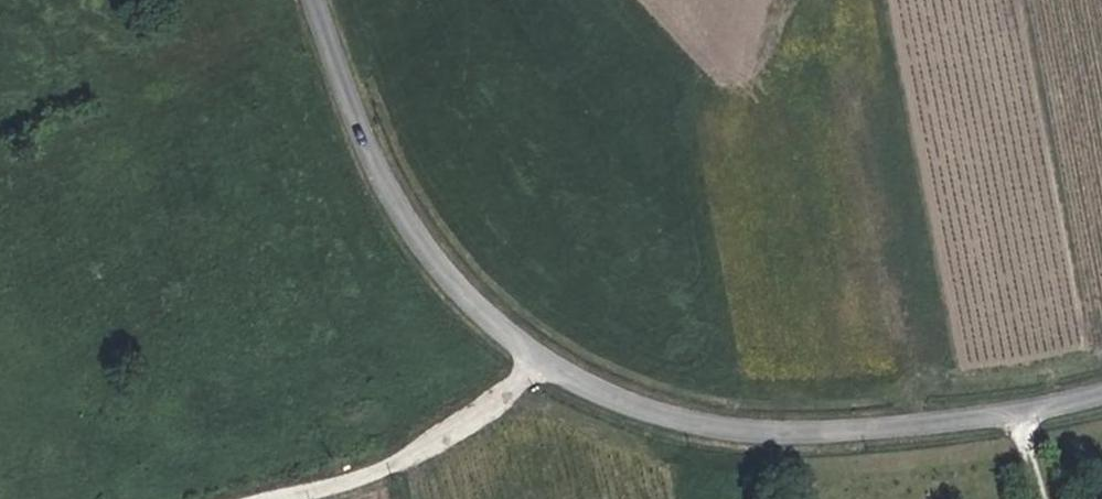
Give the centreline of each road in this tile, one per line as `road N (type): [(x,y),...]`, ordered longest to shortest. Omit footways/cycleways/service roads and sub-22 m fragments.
road 1 (tertiary): [(1101,392),(941,420),(779,428),(685,419),(608,393),(539,355),(487,314),(436,256),(367,141),(316,0)]
road 2 (track): [(299,498),(404,474),(490,432),(539,355)]

